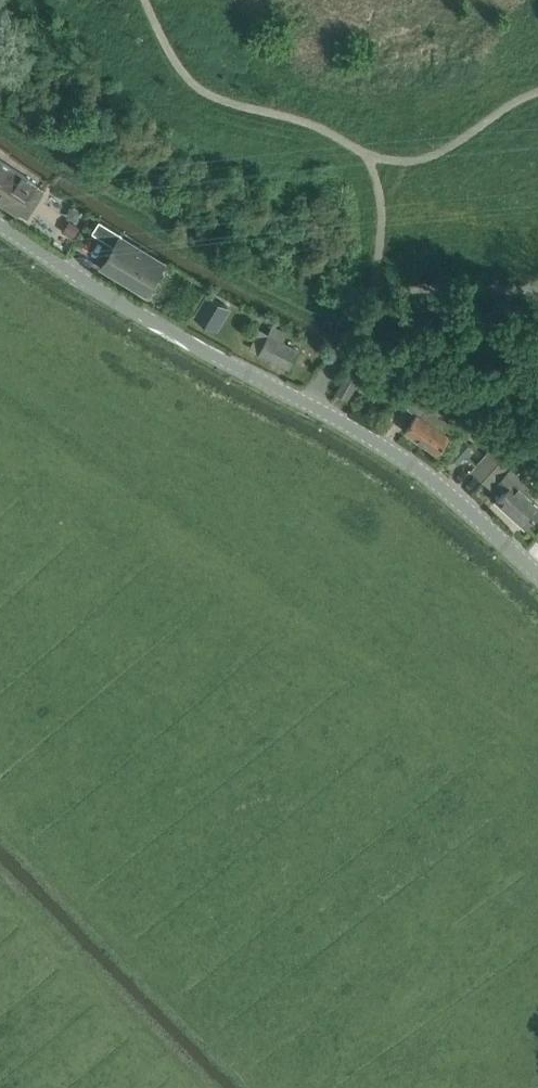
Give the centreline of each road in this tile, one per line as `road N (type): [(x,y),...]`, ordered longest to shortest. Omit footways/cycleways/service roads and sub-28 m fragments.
road 1 (unclassified): [(537,575),(437,482),(385,447),(107,295),(0,226)]

